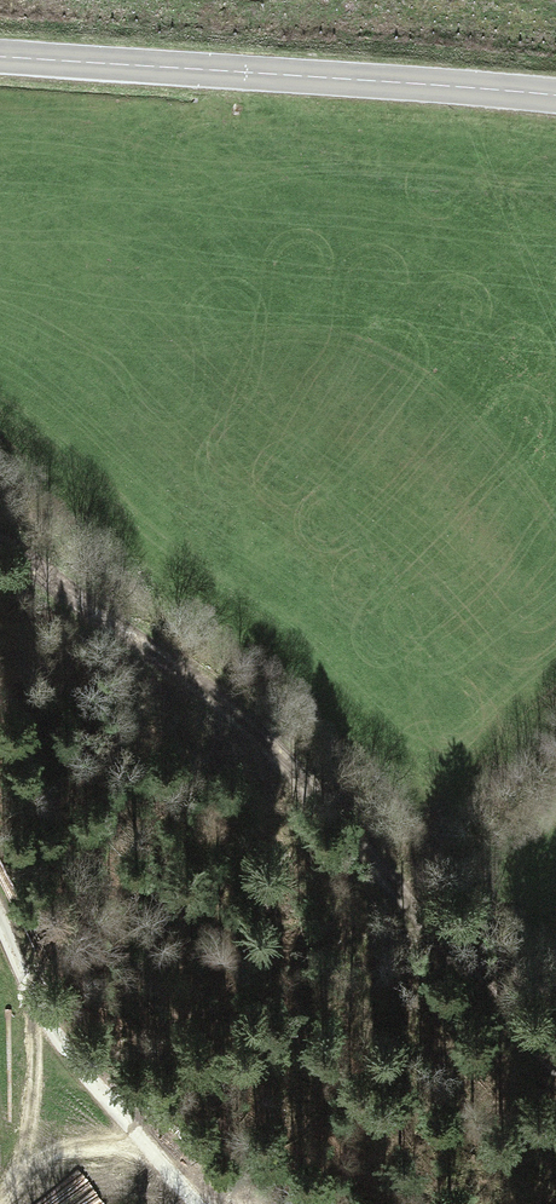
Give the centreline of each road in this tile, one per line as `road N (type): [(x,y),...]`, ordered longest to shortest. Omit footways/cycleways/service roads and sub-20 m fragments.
road 1 (track): [(0,537),(211,684),(555,1040)]
road 2 (secondary): [(0,65),(555,101)]
road 3 (track): [(145,1137),(26,1159),(0,1191)]
road 4 (track): [(39,1000),(26,1159)]

